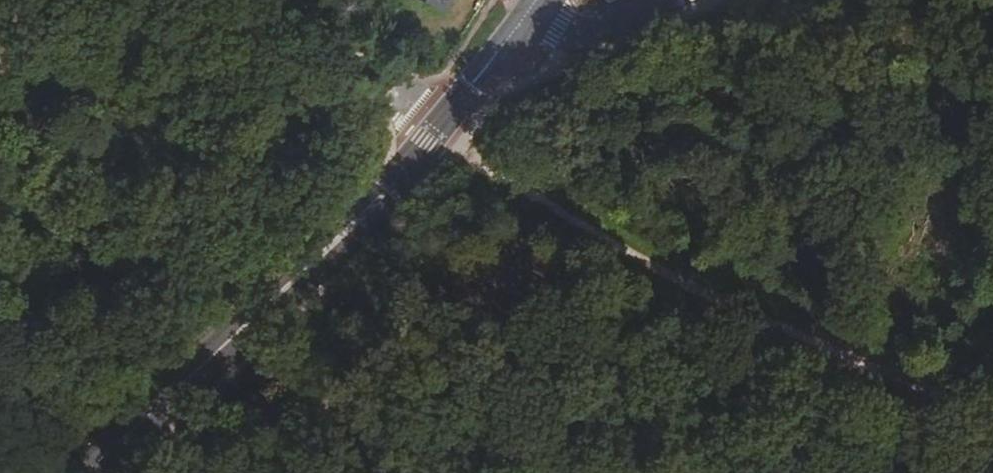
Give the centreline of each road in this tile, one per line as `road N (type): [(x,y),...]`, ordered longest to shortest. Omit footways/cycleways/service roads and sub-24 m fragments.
road 1 (secondary): [(88,472),(342,240),(513,40)]
road 2 (track): [(450,157),(460,152),(569,218),(992,418)]
road 3 (residential): [(513,40),(582,34),(651,0)]

